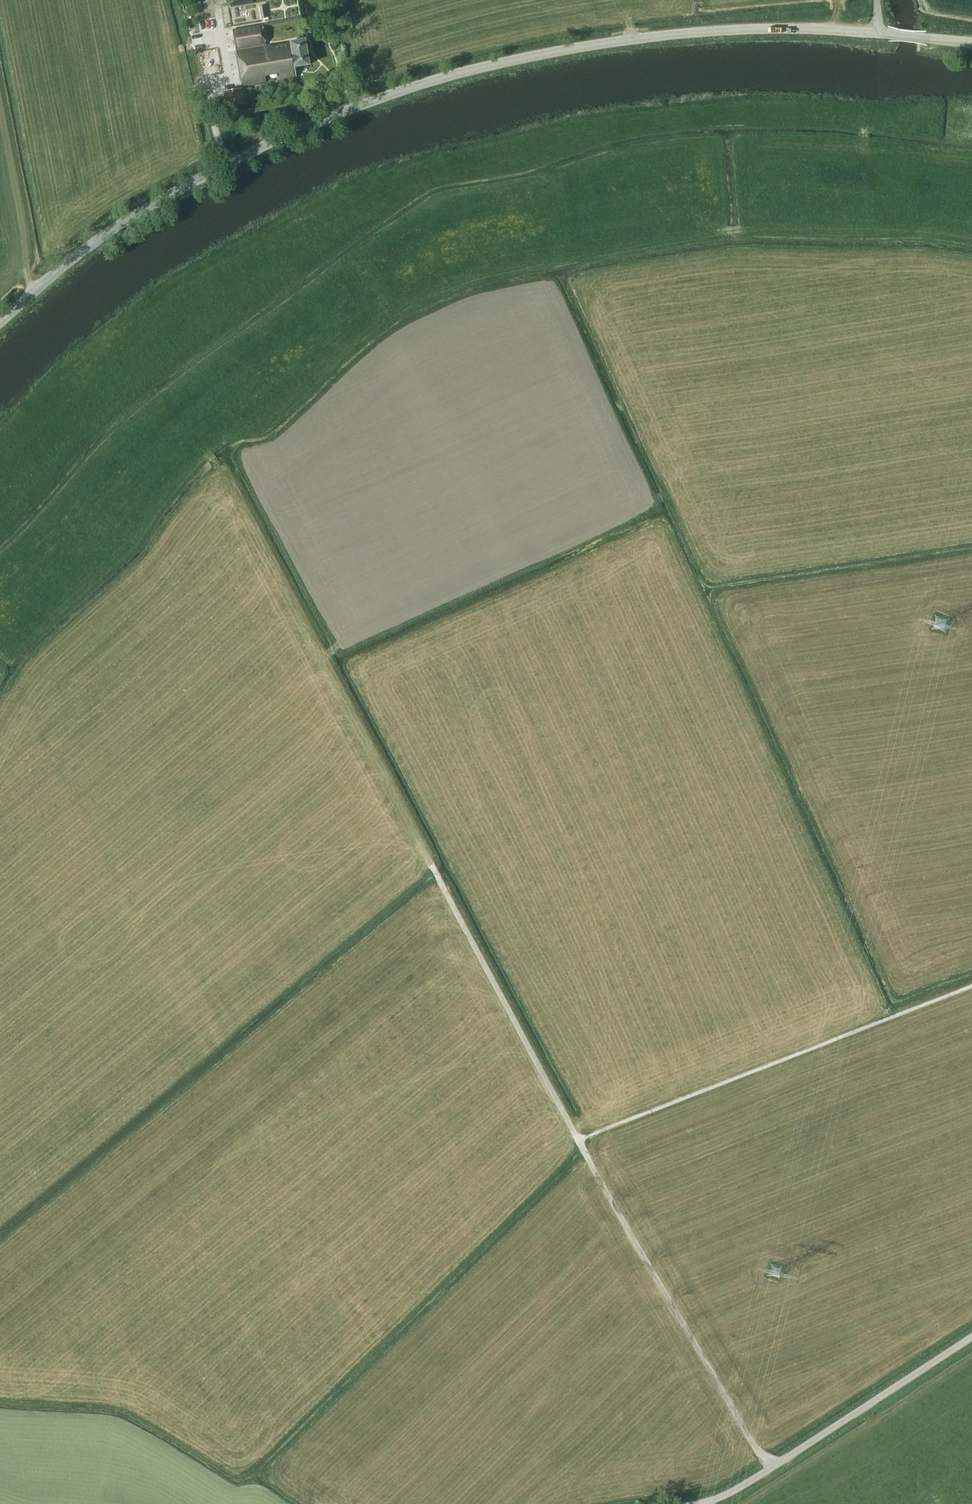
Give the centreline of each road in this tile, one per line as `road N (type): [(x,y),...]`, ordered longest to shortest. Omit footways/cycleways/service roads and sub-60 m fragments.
road 1 (tertiary): [(0,319),(149,206),(271,143),(409,88),(613,43),(791,30),(892,34)]
road 2 (track): [(578,1139),(971,982)]
road 3 (track): [(769,1469),(578,1139)]
road 4 (unclassified): [(694,1503),(769,1469),(971,1336)]
road 5 (track): [(578,1139),(432,867)]

